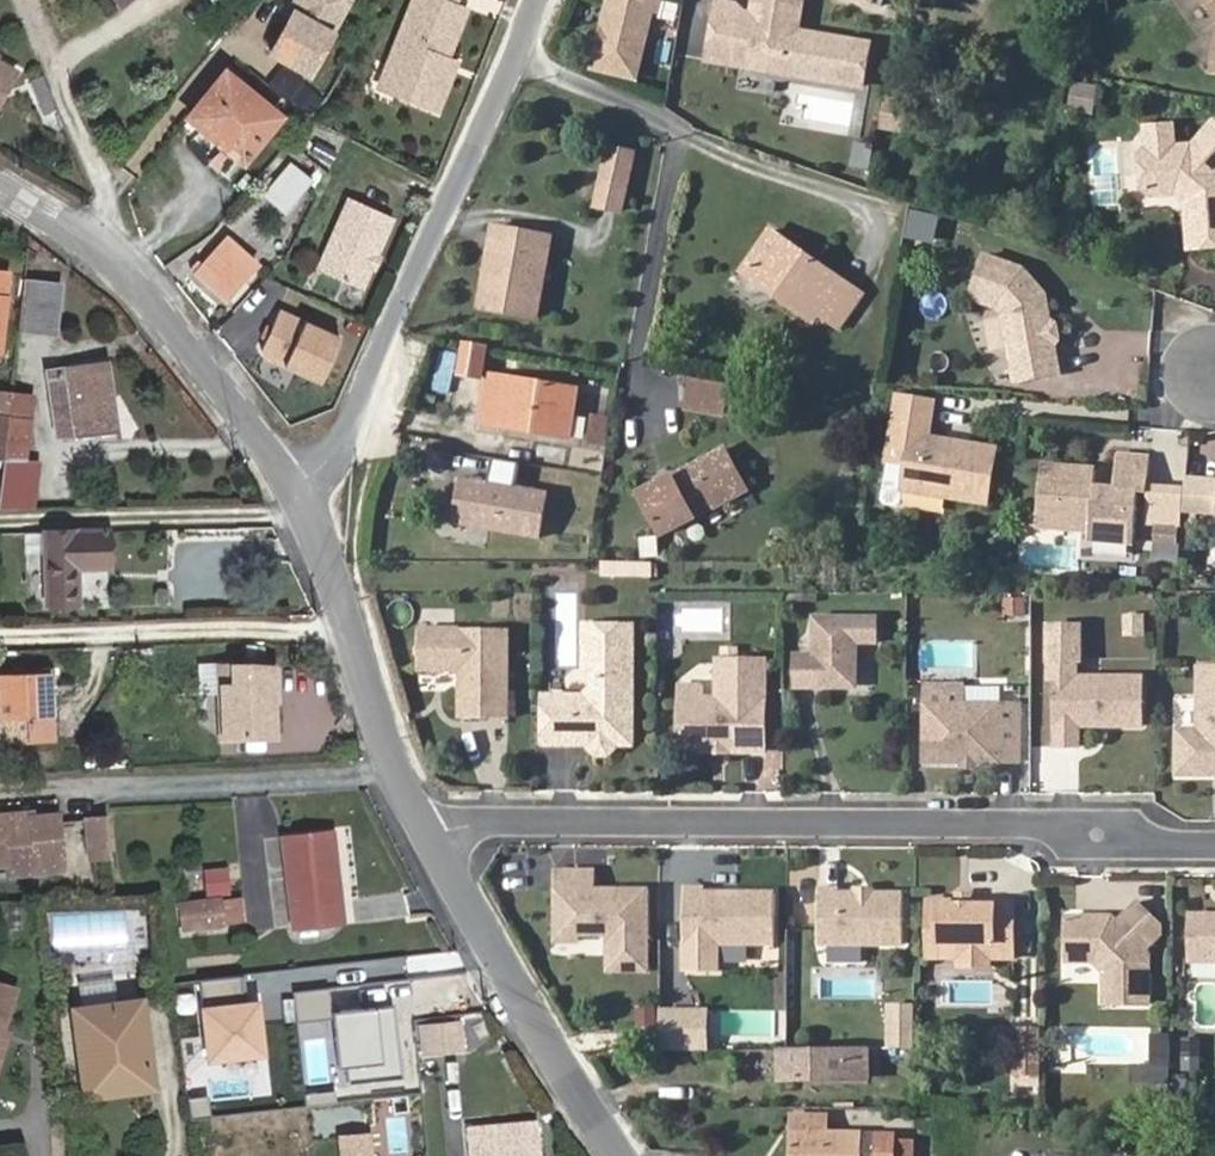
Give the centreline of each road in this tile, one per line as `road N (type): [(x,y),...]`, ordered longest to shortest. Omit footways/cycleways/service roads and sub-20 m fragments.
road 1 (residential): [(1214,844),(1126,844),(1089,822),(441,825)]
road 2 (residential): [(543,0),(318,510)]
road 3 (residential): [(318,510),(140,279),(0,188)]
road 4 (residential): [(632,1155),(441,825)]
road 5 (residential): [(441,825),(375,677),(318,510)]

